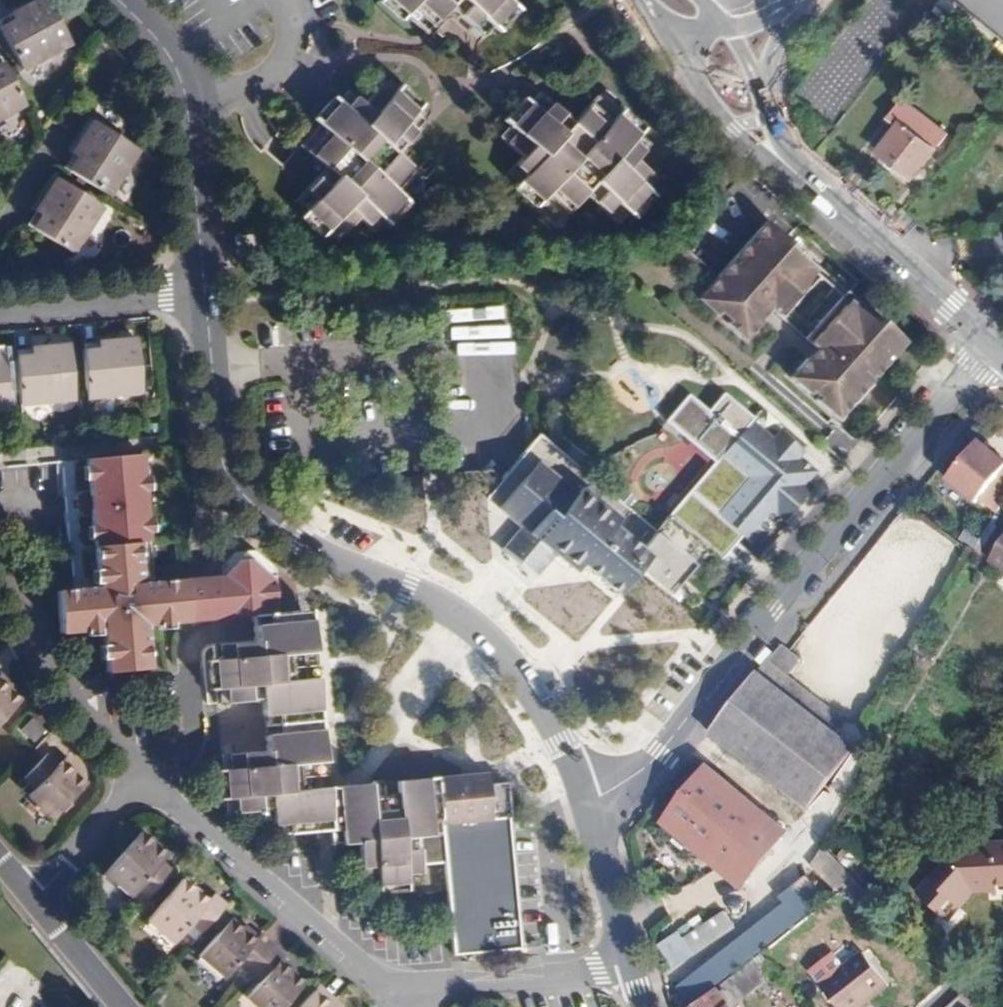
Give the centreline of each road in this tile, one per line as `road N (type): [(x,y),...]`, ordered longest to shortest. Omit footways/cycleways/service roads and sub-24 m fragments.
road 1 (residential): [(588,803),(545,713),(478,632),(437,603),(303,548),(246,507),(218,452),(208,290)]
road 2 (residential): [(998,347),(775,607),(648,771),(588,803)]
road 3 (residential): [(146,785),(384,984),(396,983)]
road 4 (tertiary): [(778,157),(998,347)]
road 5 (residential): [(396,983),(635,967)]
road 6 (residential): [(0,603),(11,630),(146,785)]
road 7 (residential): [(208,290),(0,314)]
road 8 (residential): [(208,290),(187,98)]
road 9 (residential): [(588,803),(635,967)]
road 10 (residential): [(187,98),(275,71),(291,36),(281,0)]
road 11 (residential): [(27,899),(146,785)]
road 12 (tertiary): [(679,48),(743,145),(778,157)]
road 13 (residential): [(117,1006),(27,899)]
road 14 (residential): [(187,98),(176,70),(118,0)]

